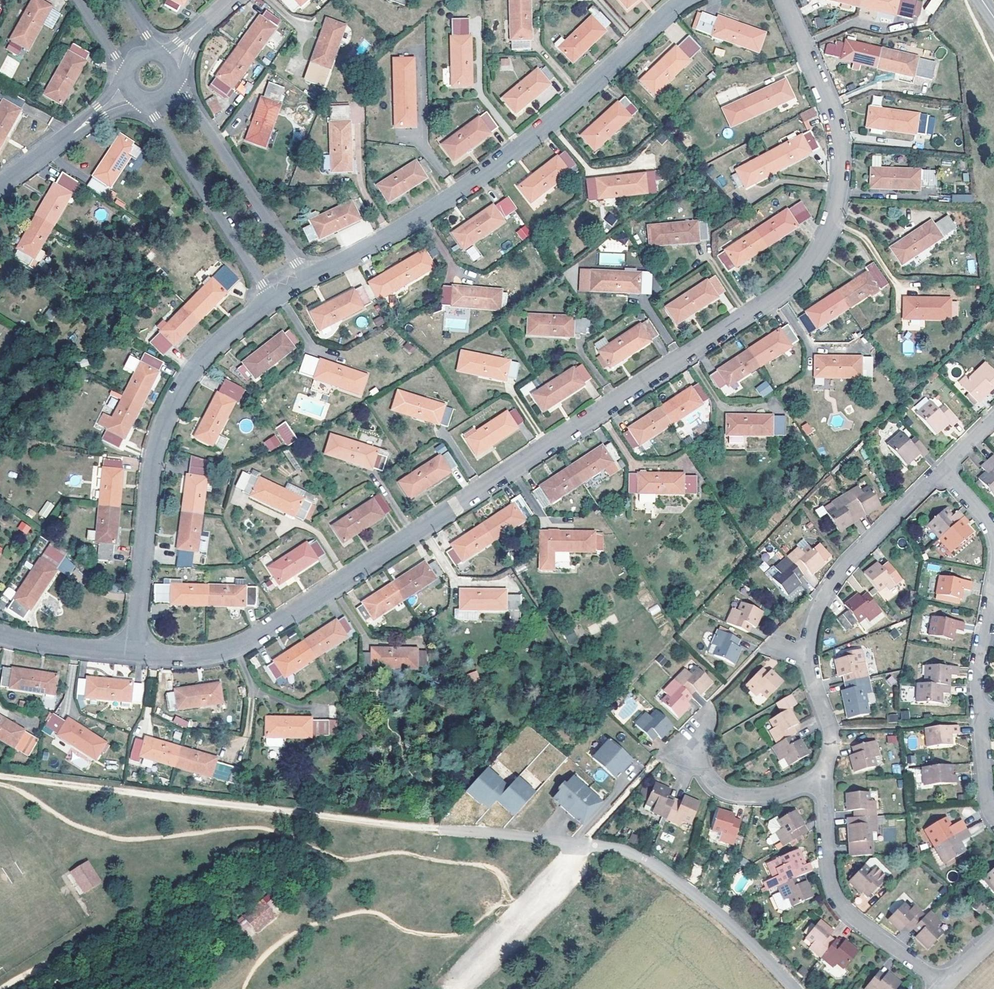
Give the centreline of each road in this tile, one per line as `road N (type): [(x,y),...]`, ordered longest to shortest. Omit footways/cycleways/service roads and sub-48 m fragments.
road 1 (residential): [(135,654),(207,656),(249,642),(793,287),(824,245),(843,164),(826,97),(782,0)]
road 2 (residential): [(309,280),(504,160),(685,0)]
road 3 (track): [(440,829),(0,776)]
road 4 (residential): [(135,654),(161,431),(199,363),(273,301)]
road 5 (residential): [(942,470),(847,564),(811,627),(808,666),(830,729),(822,781)]
road 6 (residential): [(793,988),(661,870),(626,852),(585,845)]
road 7 (residential): [(822,781),(838,903),(943,985)]
road 8 (residential): [(309,280),(174,84)]
road 9 (residential): [(153,100),(154,117),(273,301)]
road 10 (residential): [(585,845),(440,829)]
road 11 (residential): [(822,781),(731,794),(700,760)]
road 12 (residential): [(0,635),(135,654)]
road 13 (residential): [(993,577),(979,712)]

